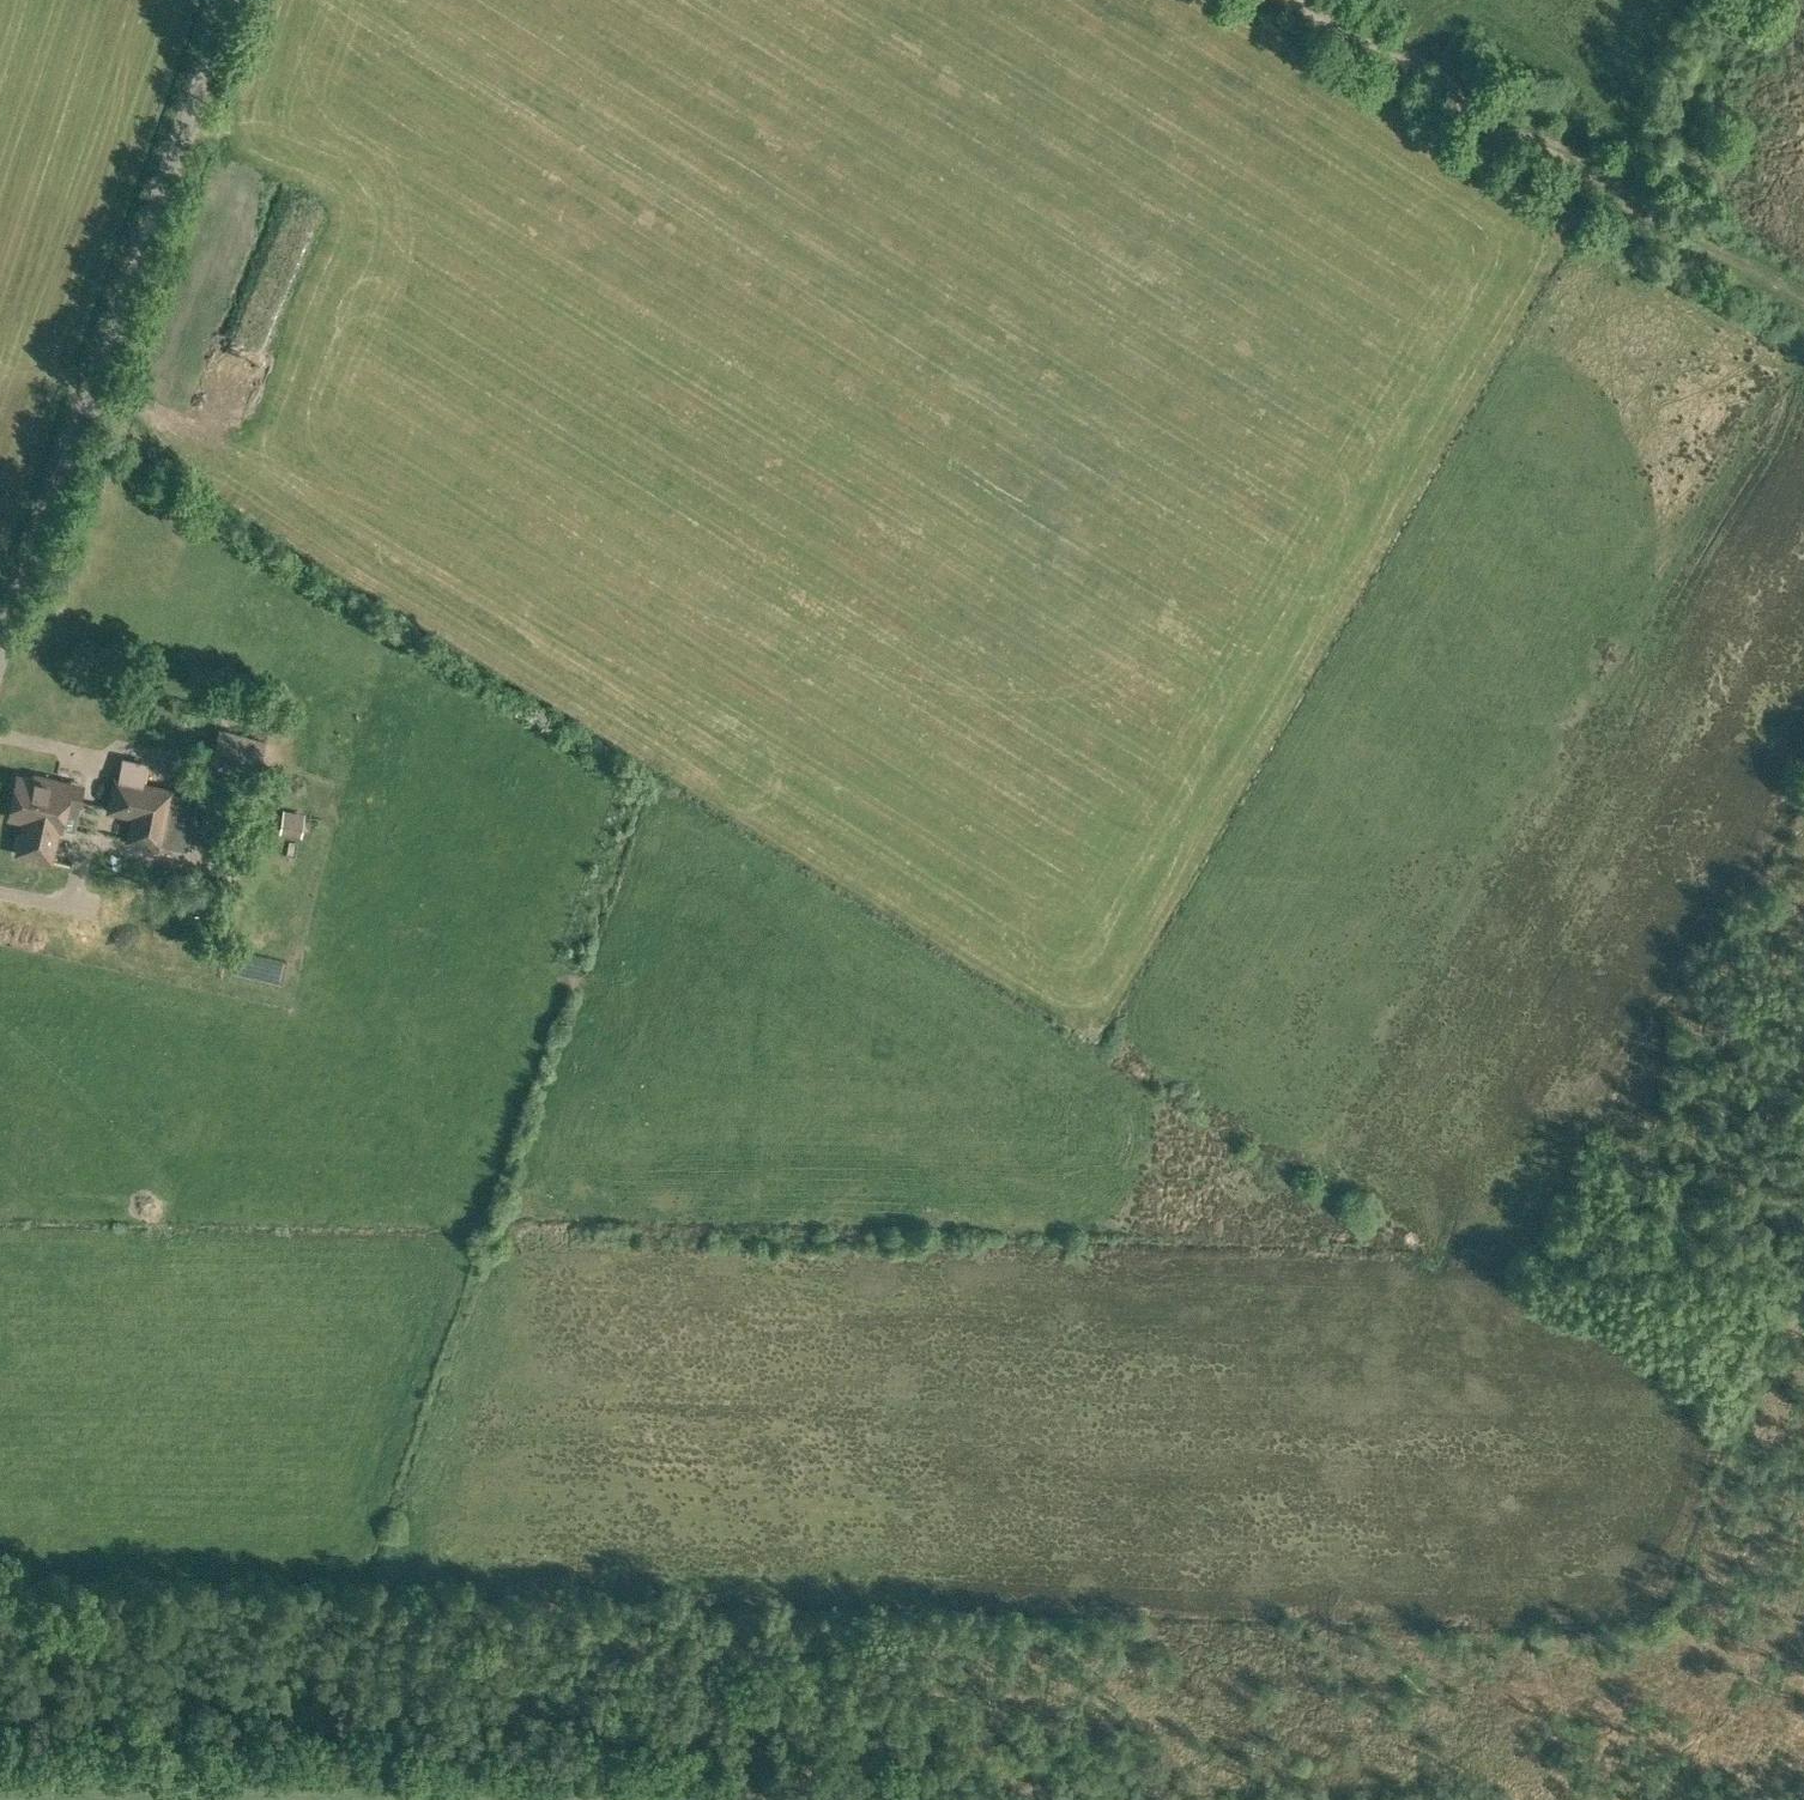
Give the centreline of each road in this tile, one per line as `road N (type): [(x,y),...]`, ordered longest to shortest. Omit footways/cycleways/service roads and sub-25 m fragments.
road 1 (unclassified): [(0,659),(231,0)]
road 2 (track): [(1304,0),(1803,305)]

